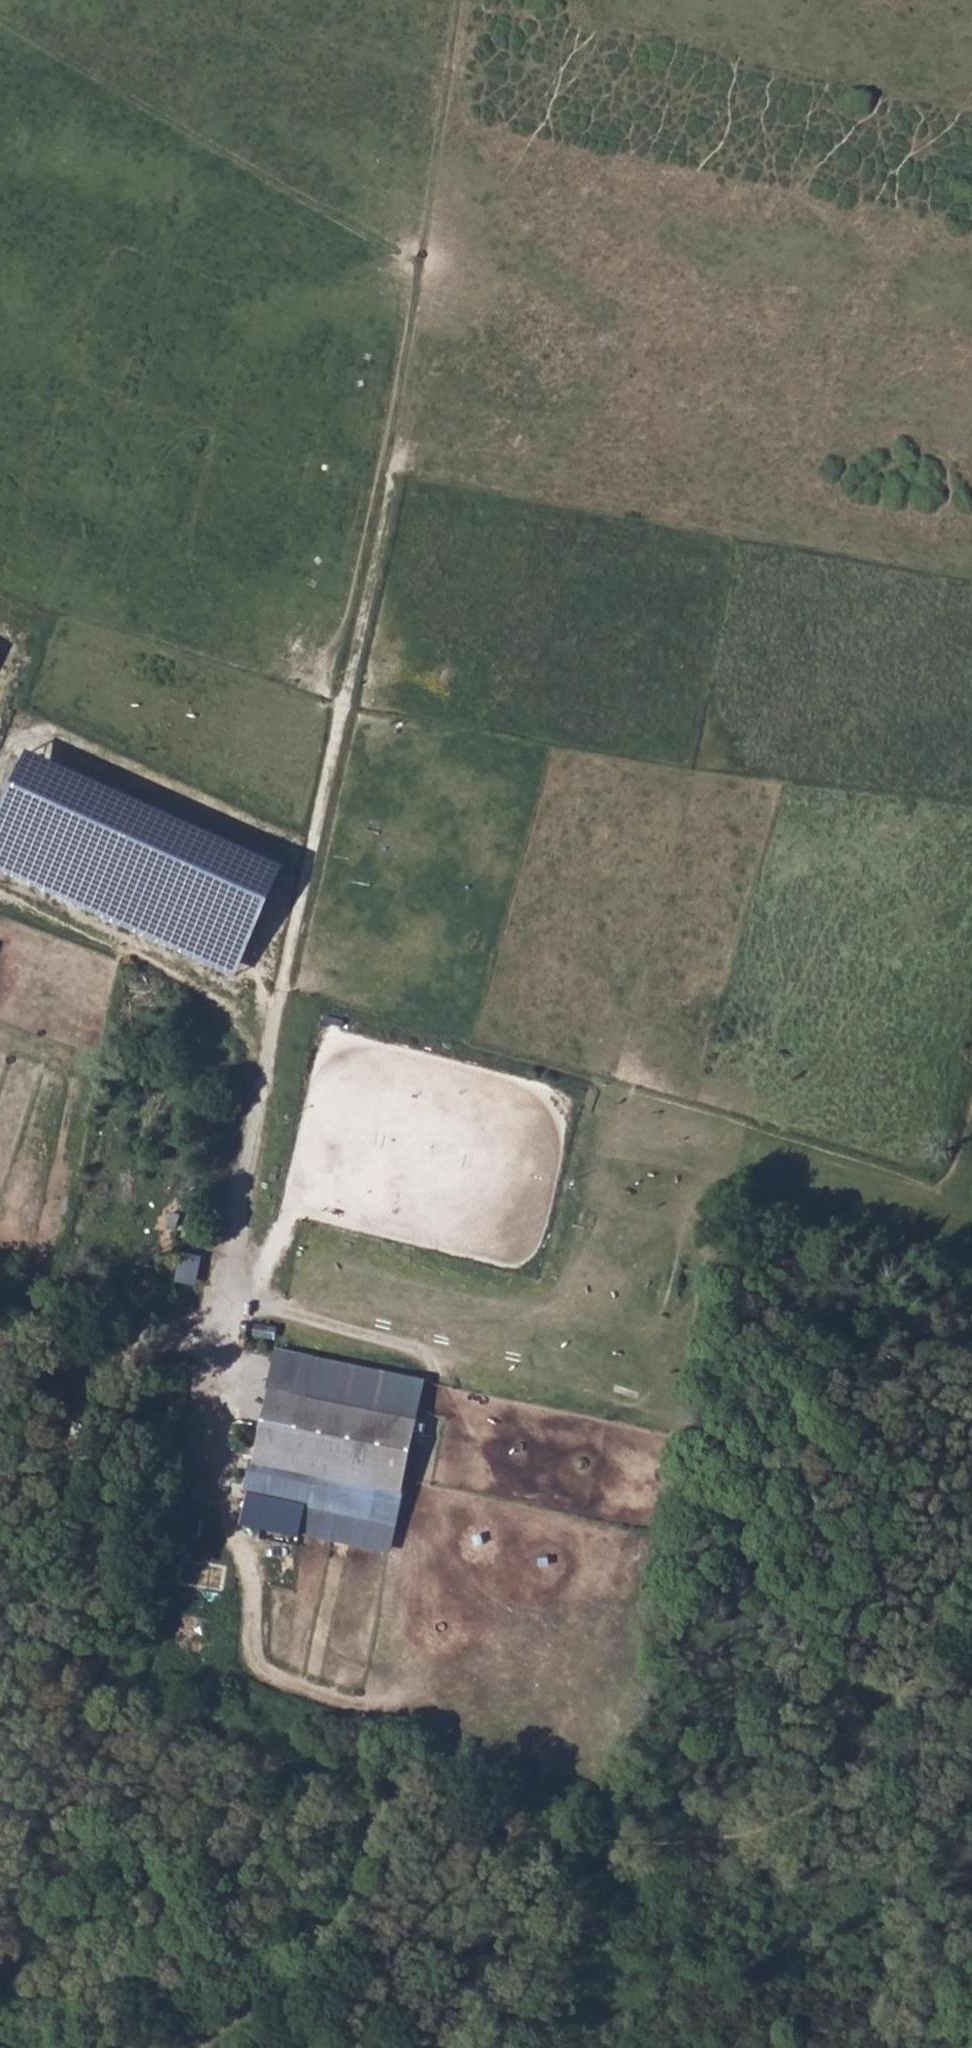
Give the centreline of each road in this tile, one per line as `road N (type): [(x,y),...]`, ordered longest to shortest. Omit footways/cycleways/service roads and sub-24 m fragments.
road 1 (track): [(0,1337),(143,1337),(213,1326),(231,1280),(310,838),(386,522)]

